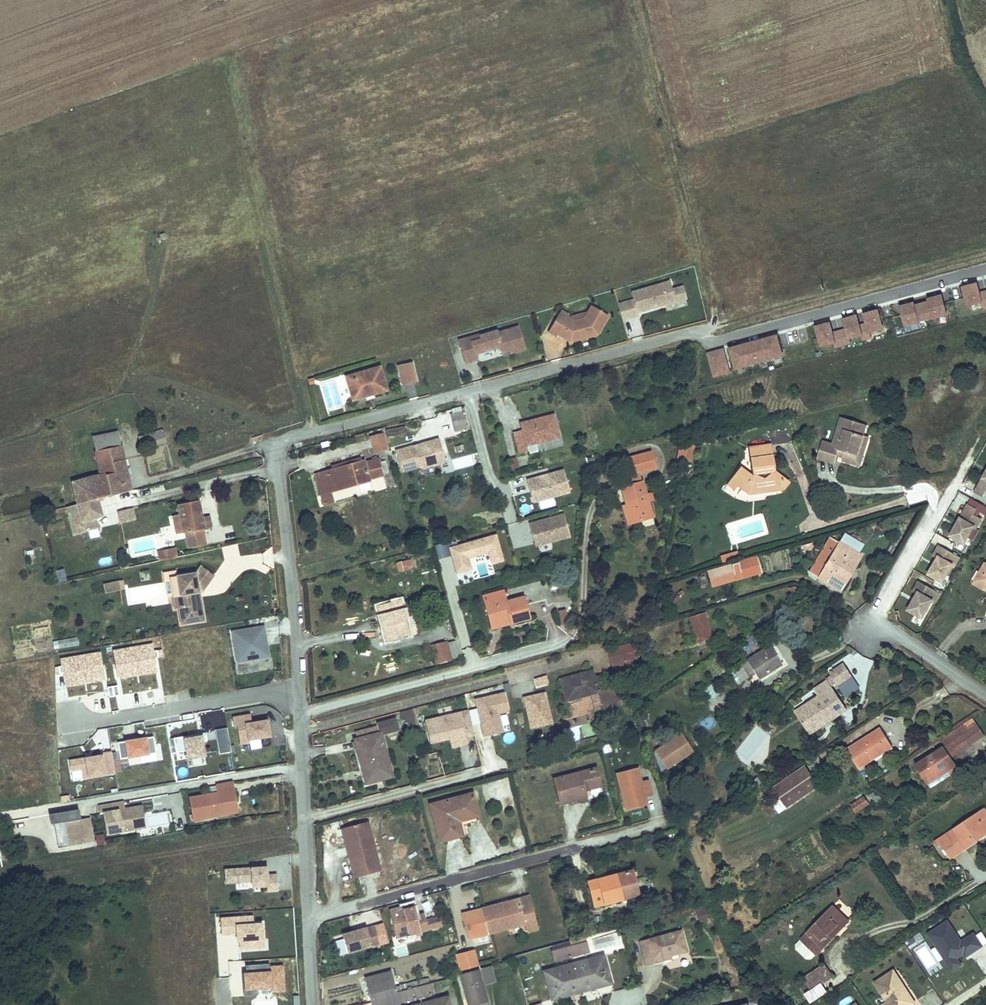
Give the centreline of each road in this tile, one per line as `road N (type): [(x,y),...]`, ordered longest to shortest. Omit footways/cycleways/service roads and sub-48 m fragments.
road 1 (residential): [(299,691),(279,448),(700,330)]
road 2 (residential): [(313,1004),(299,691)]
road 3 (residential): [(985,696),(882,626),(886,602),(962,472)]
road 4 (track): [(985,254),(700,330)]
road 5 (residential): [(70,729),(299,691)]

